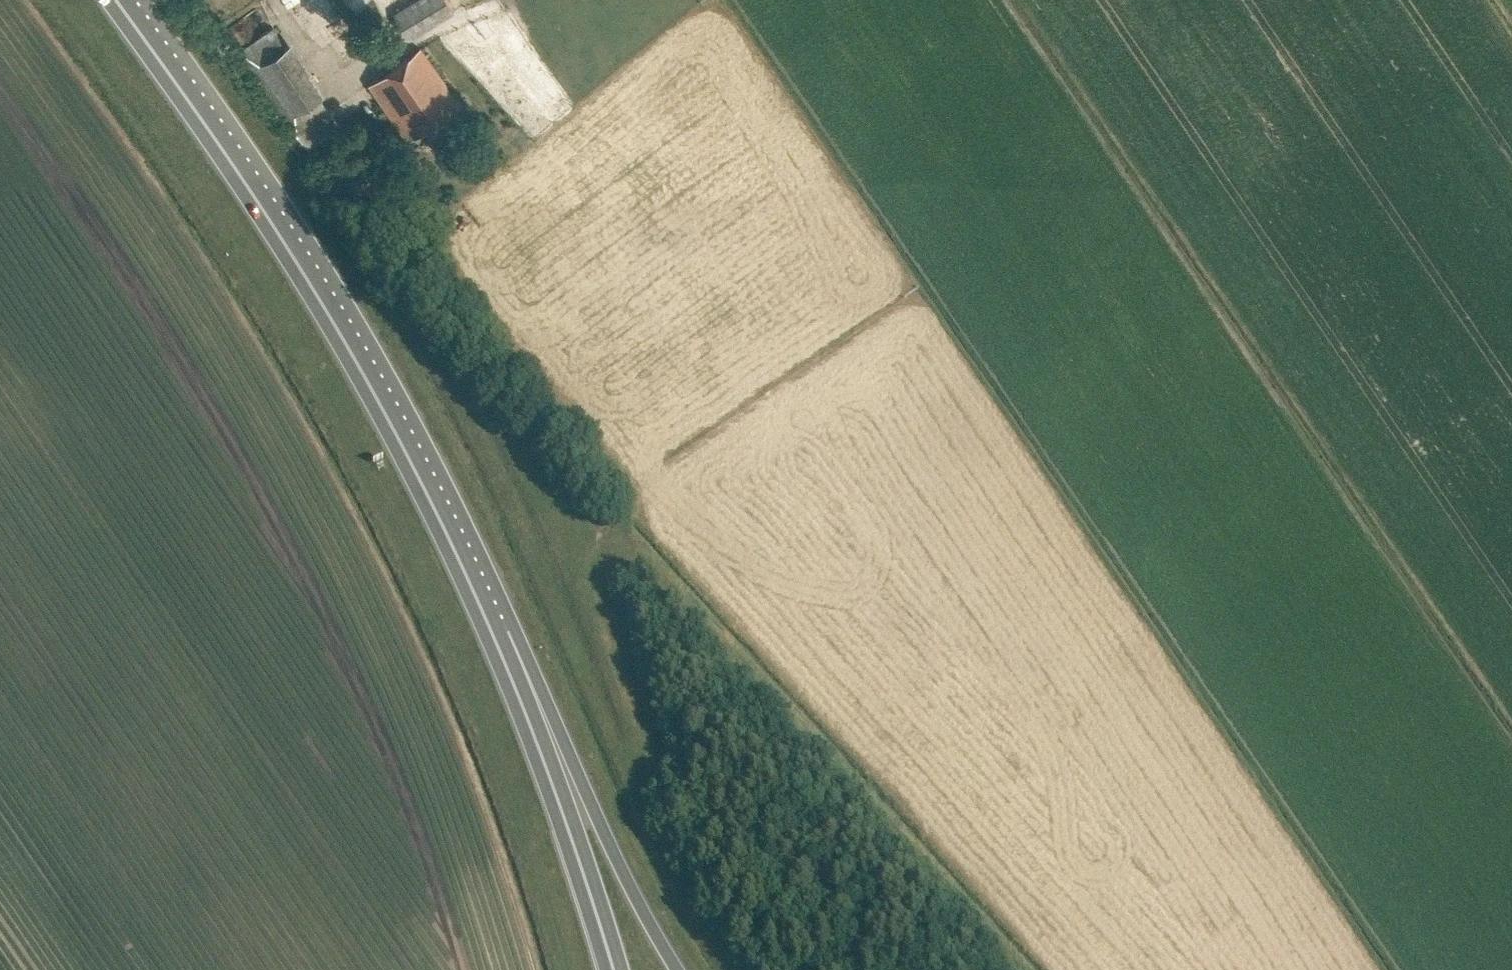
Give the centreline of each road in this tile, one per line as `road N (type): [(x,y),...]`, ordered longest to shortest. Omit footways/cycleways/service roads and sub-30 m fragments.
road 1 (trunk): [(518,694),(408,455),(326,310),(115,0)]
road 2 (trunk): [(679,969),(518,694)]
road 3 (trunk): [(613,969),(518,694)]

